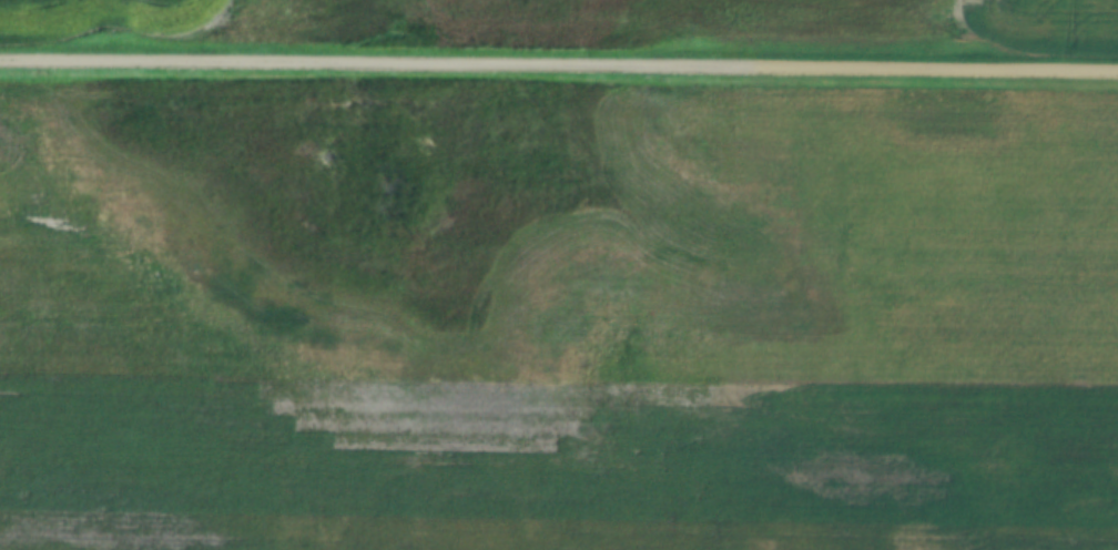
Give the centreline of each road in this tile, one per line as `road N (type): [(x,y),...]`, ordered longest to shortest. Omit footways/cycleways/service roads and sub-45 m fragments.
road 1 (residential): [(0,65),(1117,75)]

